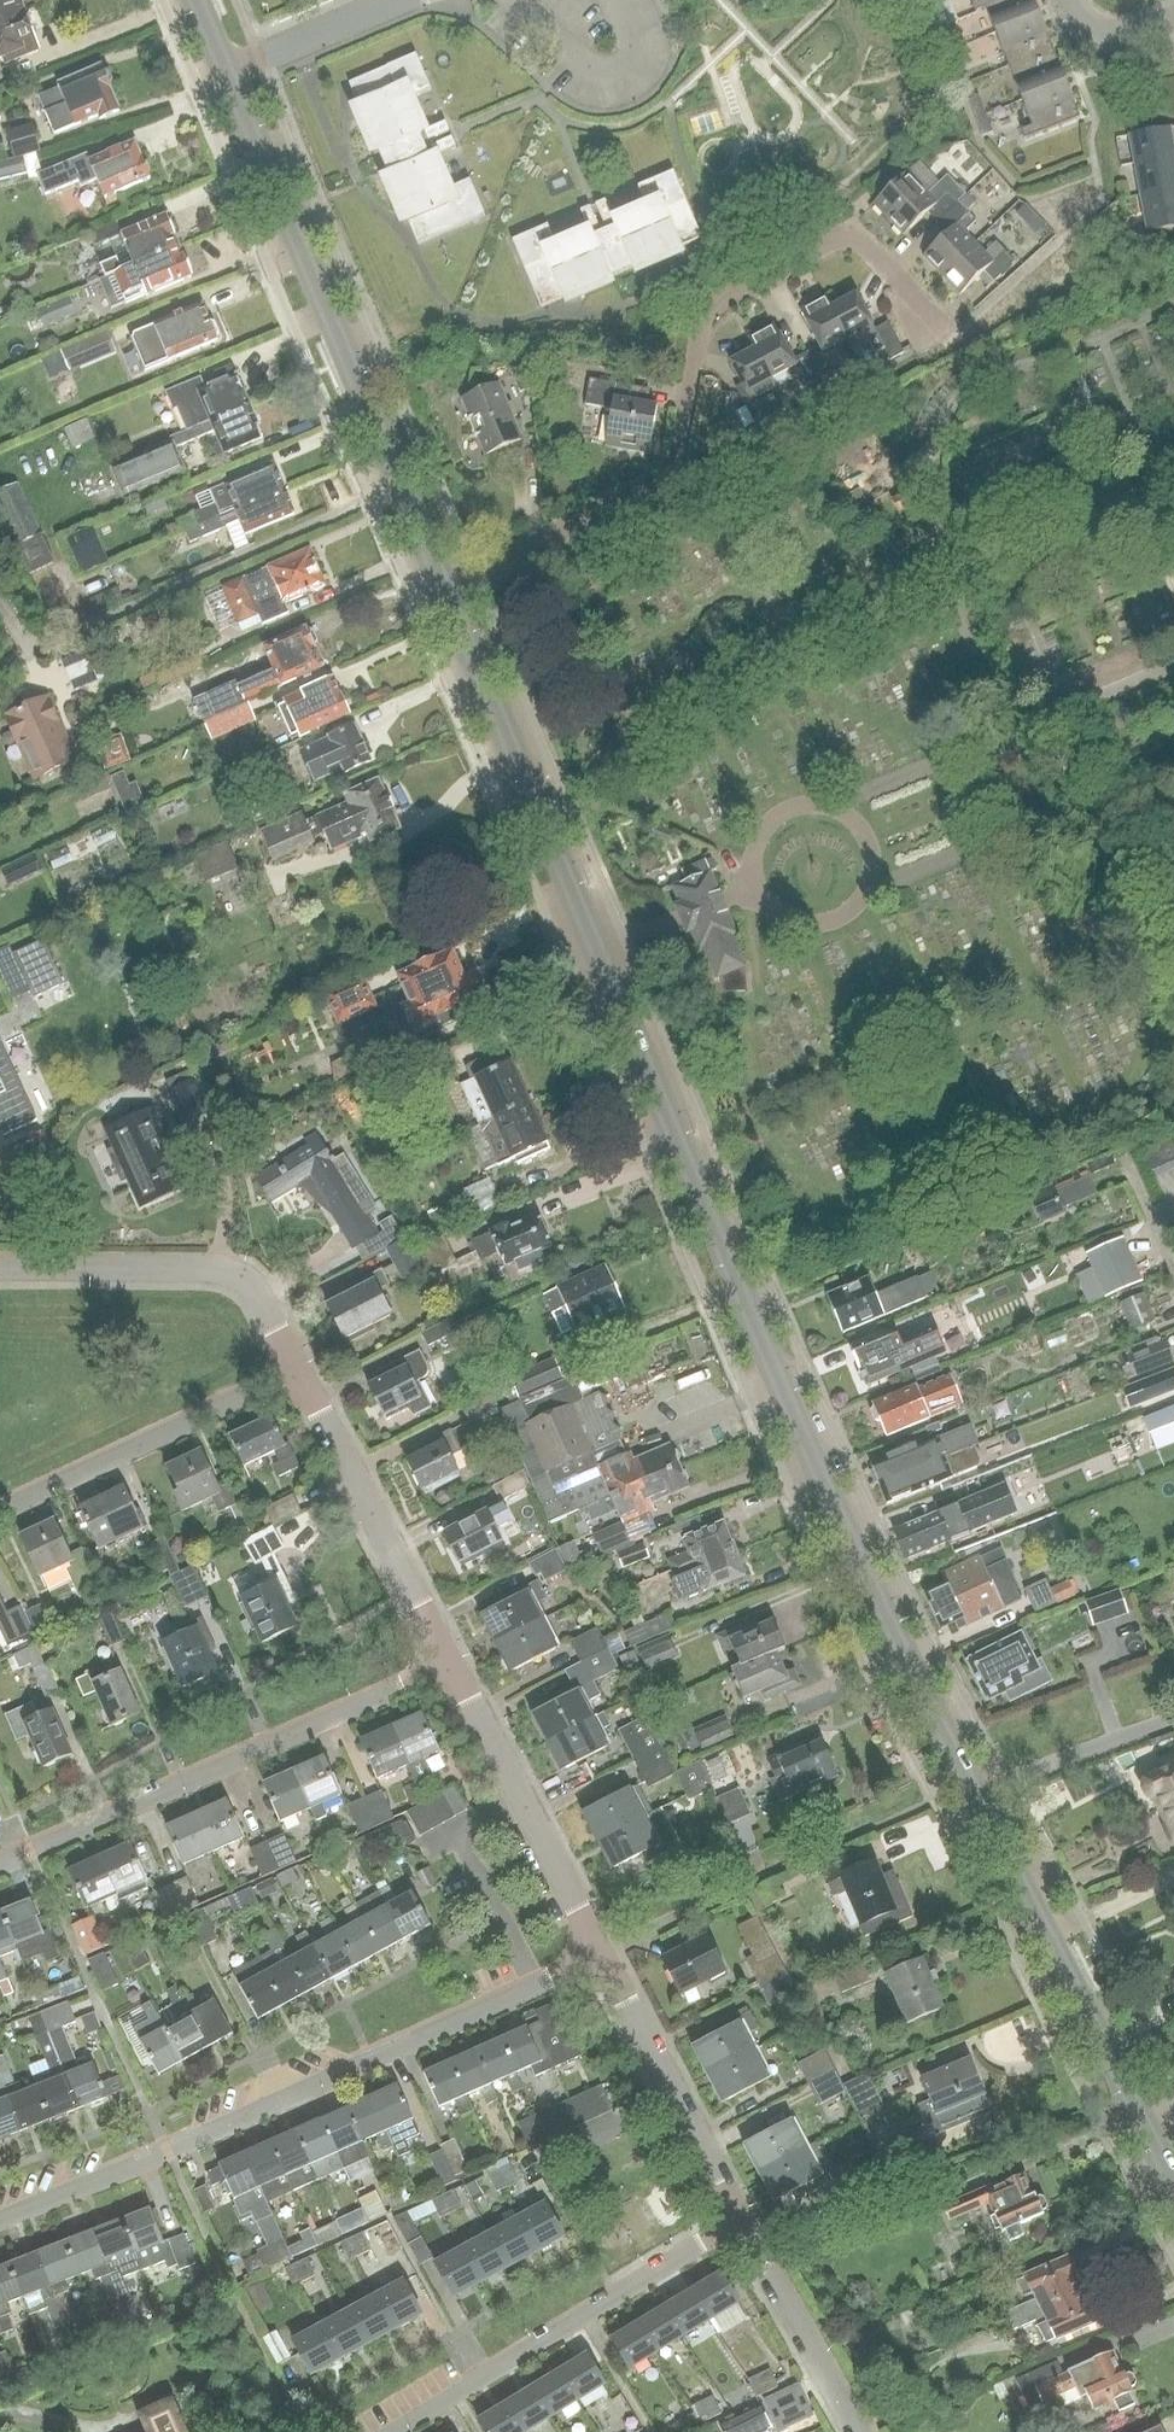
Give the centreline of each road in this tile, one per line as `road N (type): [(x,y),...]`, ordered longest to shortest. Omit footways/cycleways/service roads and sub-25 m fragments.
road 1 (secondary): [(449,590),(857,1563),(972,1795)]
road 2 (residential): [(449,590),(676,477),(704,319),(841,234),(946,340)]
road 3 (residential): [(0,2213),(193,2140),(601,1953)]
road 4 (secondary): [(196,0),(449,590)]
road 5 (residential): [(0,1856),(442,1667)]
road 6 (secondary): [(972,1795),(1173,2175)]
road 7 (residential): [(390,2431),(739,2217)]
road 8 (residential): [(303,1362),(263,1293),(230,1272),(0,1266)]
road 9 (residential): [(0,1509),(303,1362)]
road 10 (residential): [(442,1667),(303,1362)]
road 11 (residential): [(601,1953),(442,1667)]
road 12 (residential): [(739,2217),(601,1953)]
road 13 (residential): [(854,2431),(739,2217)]
road 14 (residential): [(972,1795),(1173,1720)]

